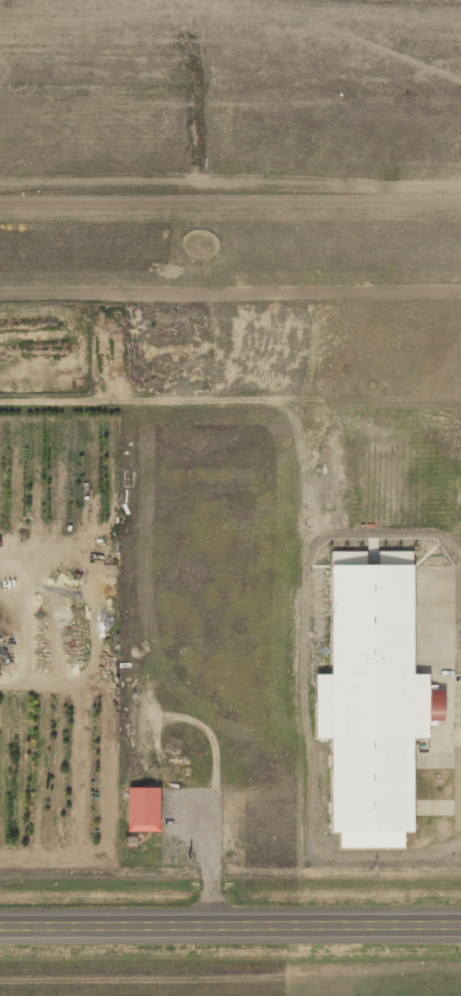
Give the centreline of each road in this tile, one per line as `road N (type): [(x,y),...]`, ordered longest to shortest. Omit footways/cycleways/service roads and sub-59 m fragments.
road 1 (trunk): [(0,928),(460,926)]

